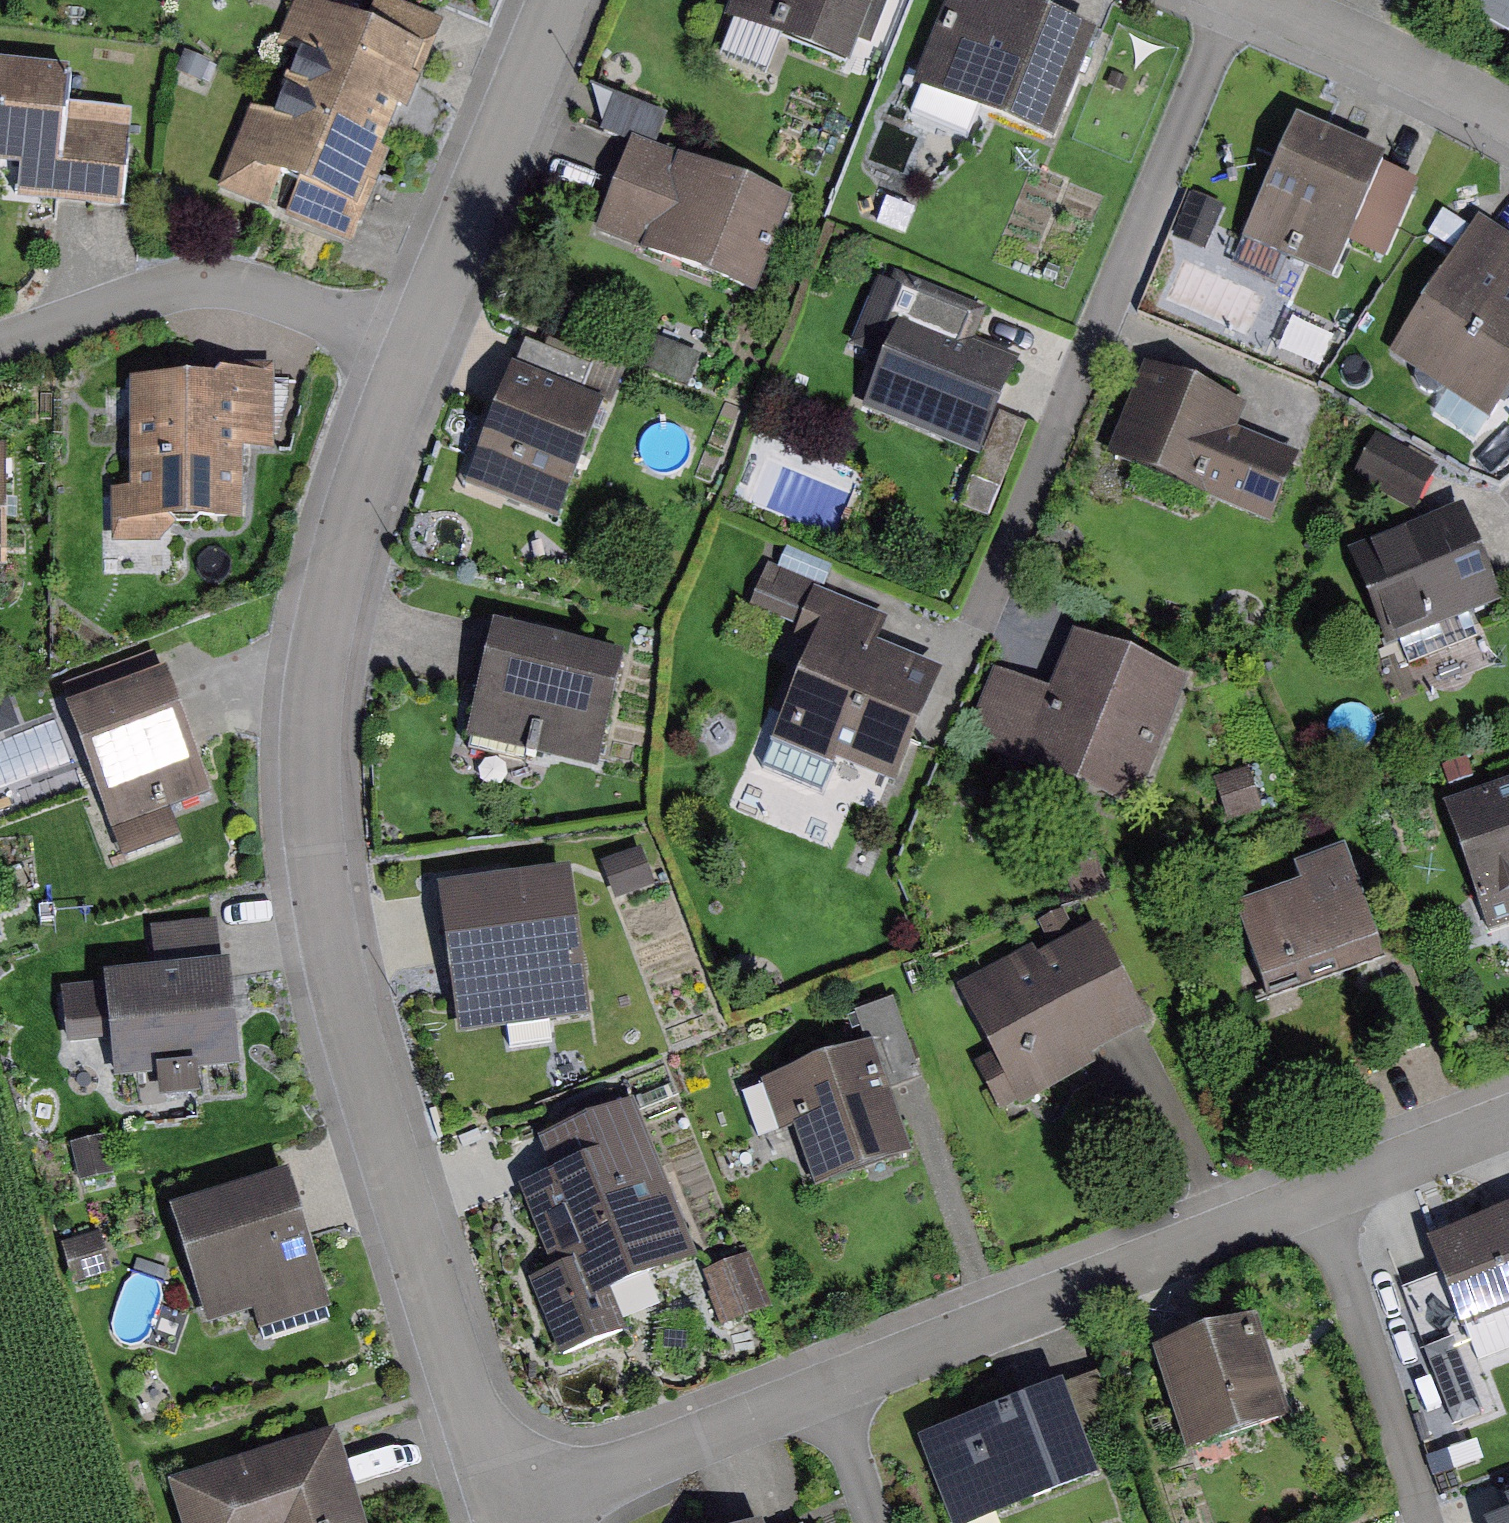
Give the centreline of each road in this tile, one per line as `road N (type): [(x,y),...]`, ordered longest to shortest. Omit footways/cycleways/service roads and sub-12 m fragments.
road 1 (residential): [(411,356),(327,620),(312,711),(313,809),(340,988),(501,1517)]
road 2 (residential): [(1508,1124),(501,1517)]
road 3 (residential): [(0,346),(166,289),(210,282),(262,291),(411,356)]
road 4 (residential): [(560,0),(411,356)]
road 5 (residential): [(1262,0),(1508,120)]

